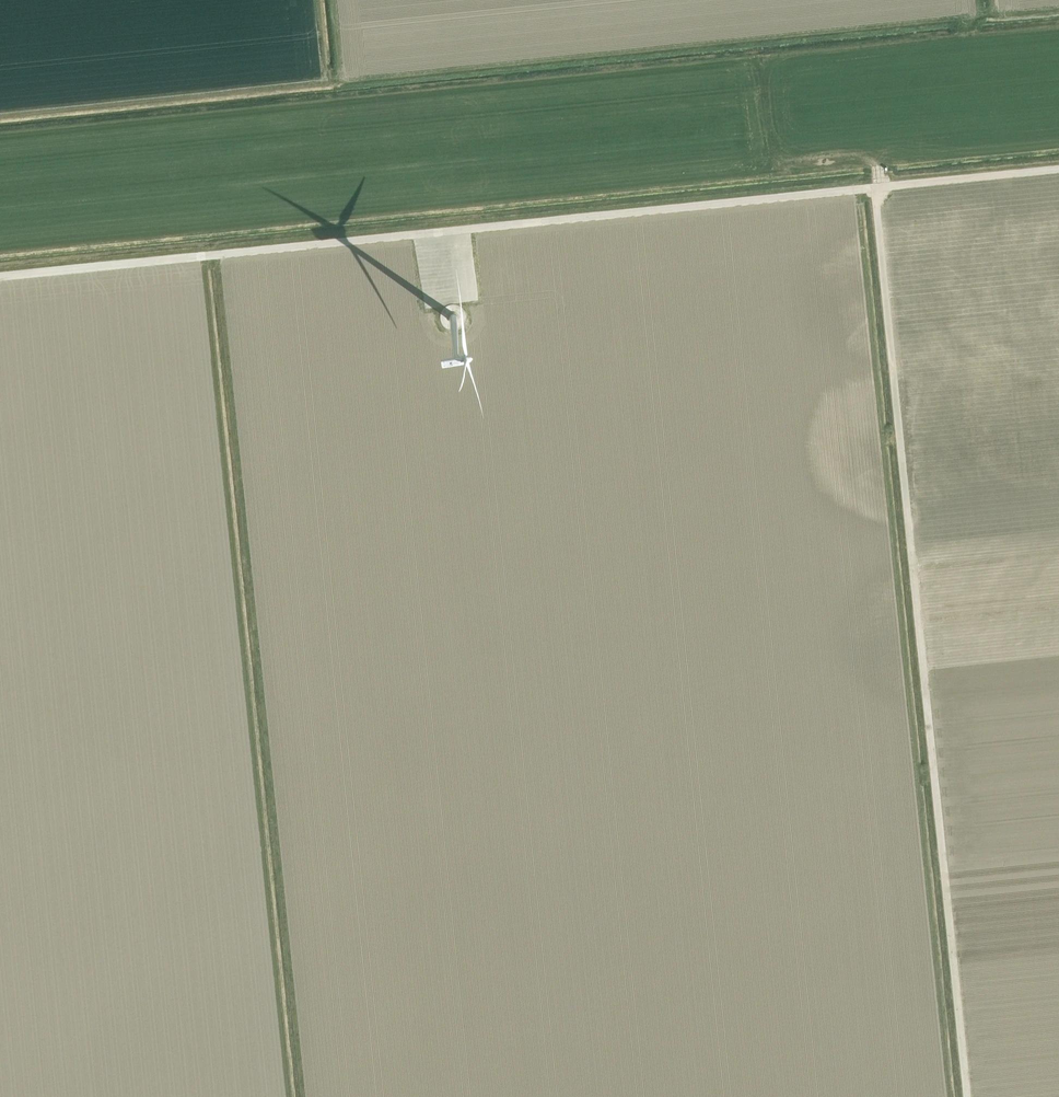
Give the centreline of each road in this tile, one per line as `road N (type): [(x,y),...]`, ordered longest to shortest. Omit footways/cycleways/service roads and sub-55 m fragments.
road 1 (track): [(967,1096),(874,187)]

